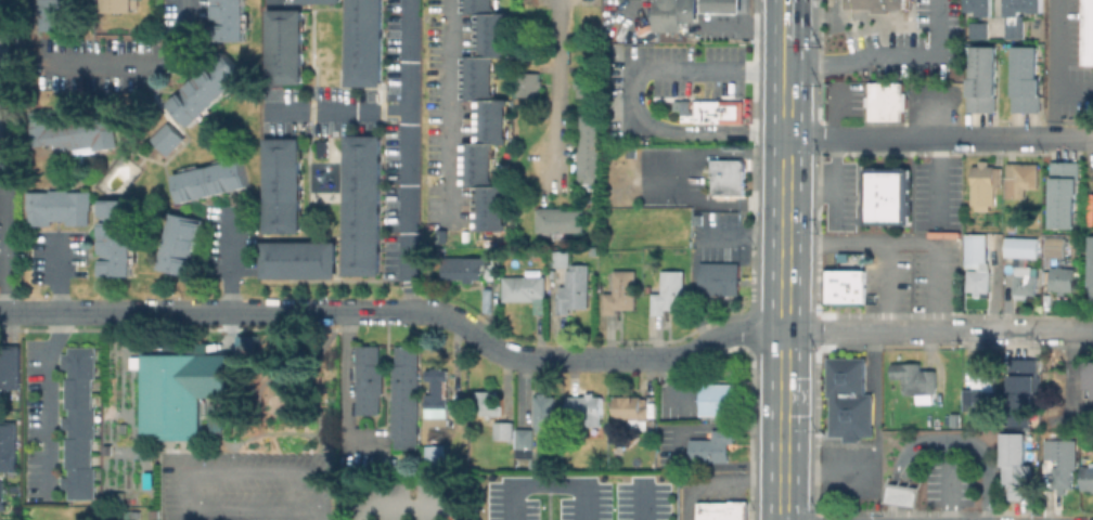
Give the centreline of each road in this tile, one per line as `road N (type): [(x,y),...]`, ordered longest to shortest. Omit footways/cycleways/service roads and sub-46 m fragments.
road 1 (primary): [(786,87),(782,519)]
road 2 (residential): [(23,311),(364,311)]
road 3 (residential): [(786,138),(1092,140)]
road 4 (residential): [(364,311),(445,314),(507,356),(604,360)]
road 5 (residential): [(636,360),(674,359),(715,336),(784,330)]
road 6 (residential): [(964,329),(1092,329)]

